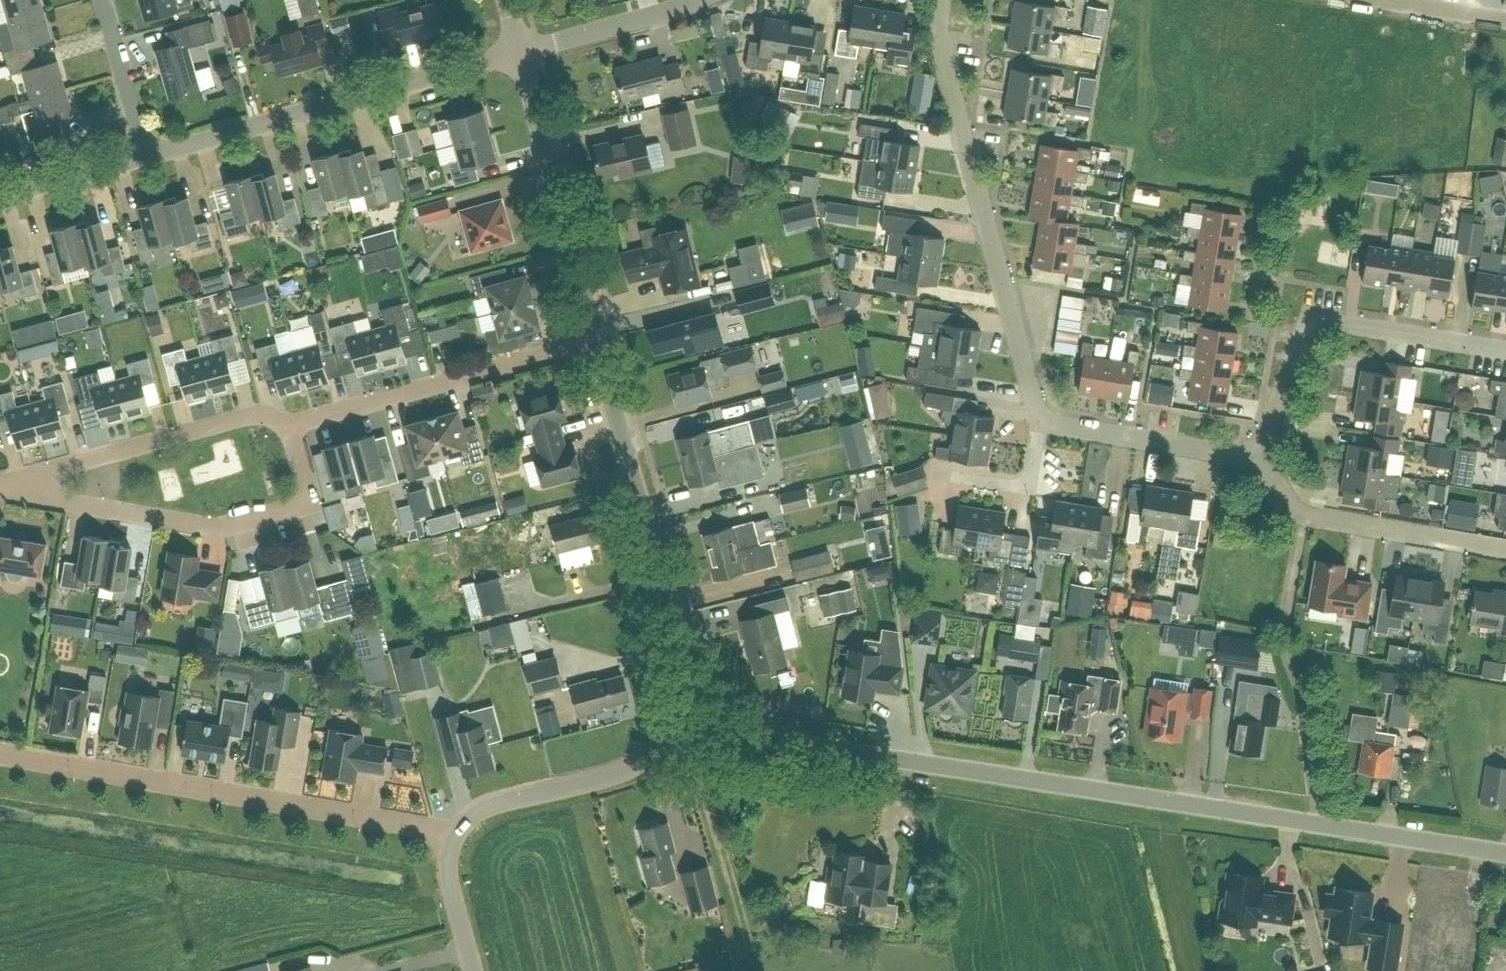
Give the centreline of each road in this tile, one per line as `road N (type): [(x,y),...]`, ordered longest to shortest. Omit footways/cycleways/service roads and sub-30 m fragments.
road 1 (residential): [(1505,852),(749,737),(703,720)]
road 2 (residential): [(1257,461),(1043,416),(947,79),(945,0)]
road 3 (residential): [(455,832),(0,754)]
road 4 (residential): [(293,426),(311,502),(231,527),(0,486)]
road 5 (residential): [(703,720),(595,341)]
road 6 (unclassified): [(144,155),(519,54)]
road 7 (residential): [(1257,461),(1308,321),(1505,353)]
road 8 (residential): [(293,426),(595,341)]
road 9 (residential): [(0,479),(256,413),(293,426)]
road 10 (residential): [(595,341),(519,54)]
road 11 (unclassified): [(455,832),(485,805),(626,770),(703,720)]
road 12 (residential): [(1505,548),(1300,516),(1257,461)]
road 13 (residential): [(692,0),(519,54)]
road 14 (residential): [(144,155),(101,0)]
road 15 (unclassified): [(0,195),(144,155)]
road 16 (unclassified): [(473,970),(447,869),(455,832)]

